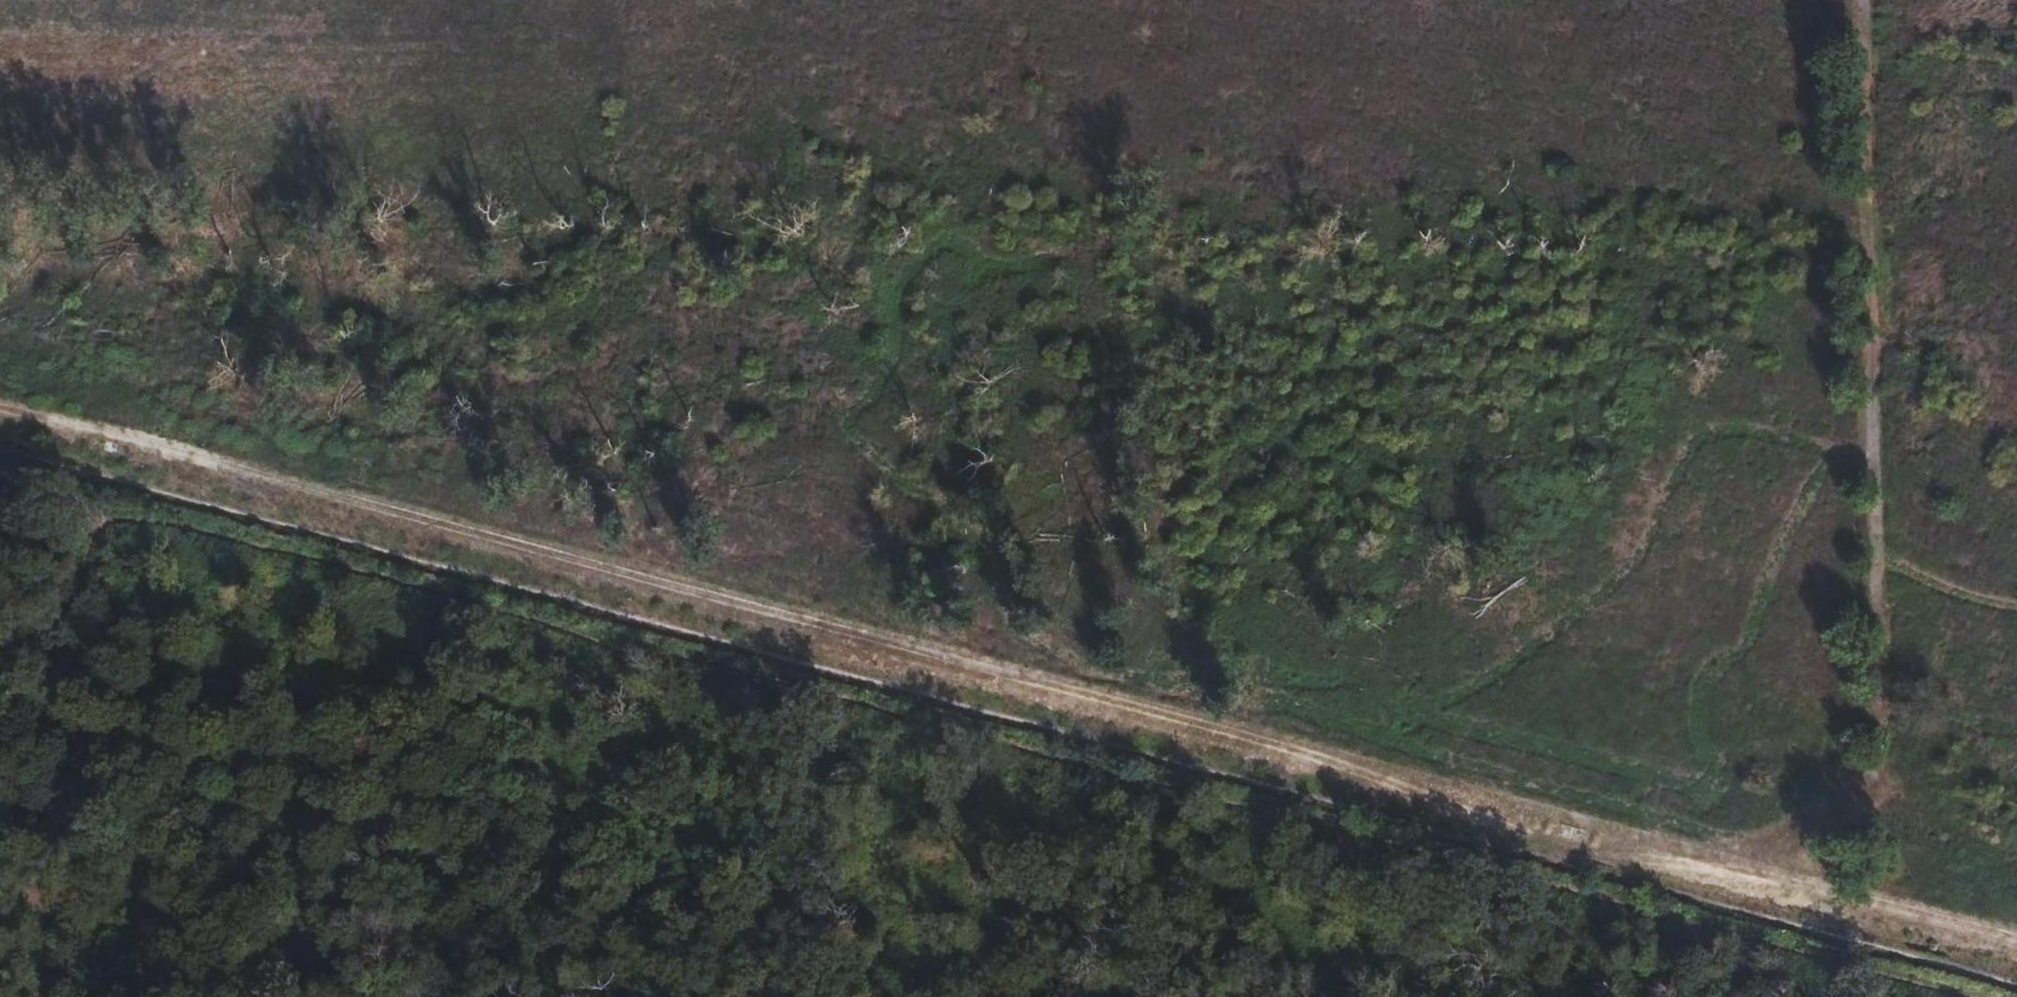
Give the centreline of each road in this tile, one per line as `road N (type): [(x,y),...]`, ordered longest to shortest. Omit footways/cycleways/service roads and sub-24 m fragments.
road 1 (track): [(66,505),(453,600),(1931,996)]
road 2 (track): [(1858,0),(1883,903)]
road 3 (track): [(66,505),(69,678),(39,996)]

